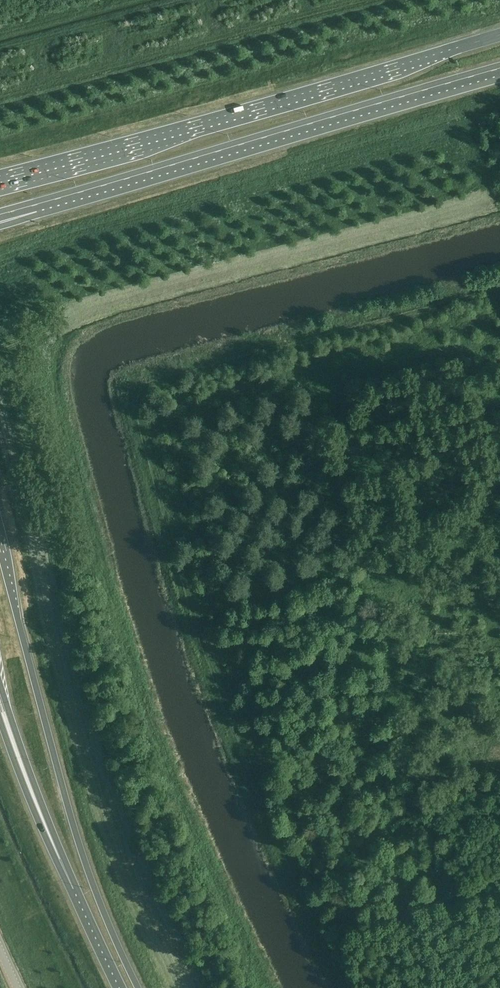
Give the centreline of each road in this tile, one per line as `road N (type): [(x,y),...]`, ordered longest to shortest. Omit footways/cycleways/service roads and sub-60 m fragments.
road 1 (track): [(344,987),(250,793),(195,641),(131,392),(144,381),(499,285)]
road 2 (trunk): [(499,36),(0,176)]
road 3 (trunk): [(4,213),(499,69)]
road 4 (trunk): [(138,987),(83,858),(0,551)]
road 5 (trunk): [(9,728),(120,987)]

